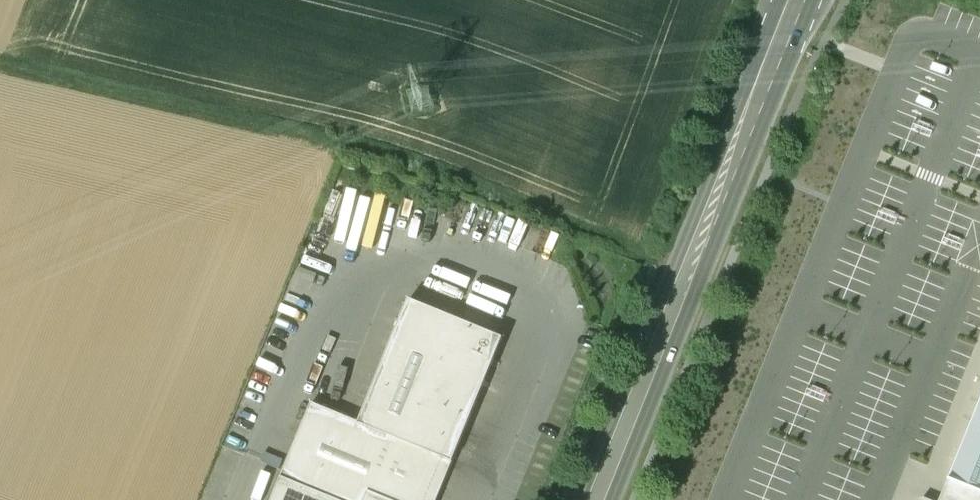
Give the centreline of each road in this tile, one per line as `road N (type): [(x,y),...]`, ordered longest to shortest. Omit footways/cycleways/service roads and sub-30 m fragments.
road 1 (track): [(688,268),(338,142),(0,59)]
road 2 (primary): [(592,499),(772,66)]

